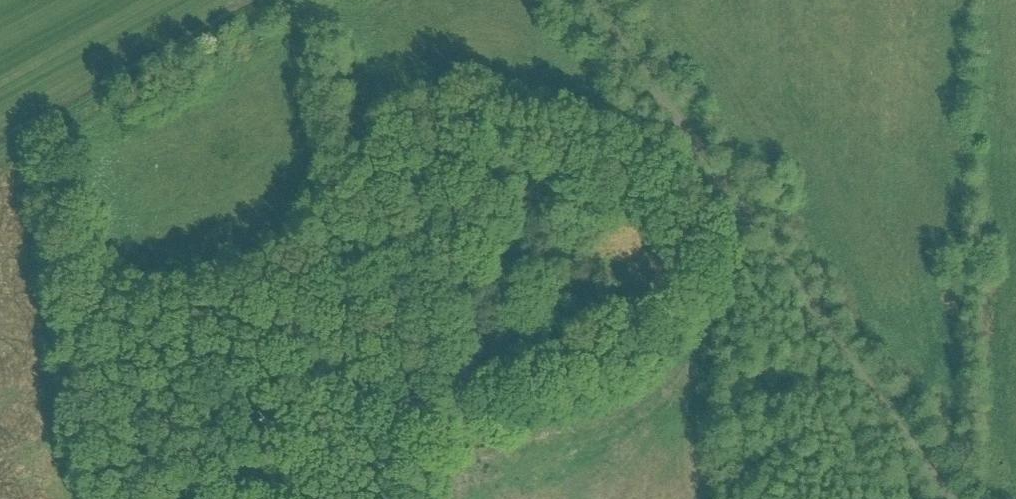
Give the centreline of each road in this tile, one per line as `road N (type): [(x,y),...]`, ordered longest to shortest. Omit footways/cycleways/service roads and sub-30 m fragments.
road 1 (unclassified): [(951,498),(592,0)]

